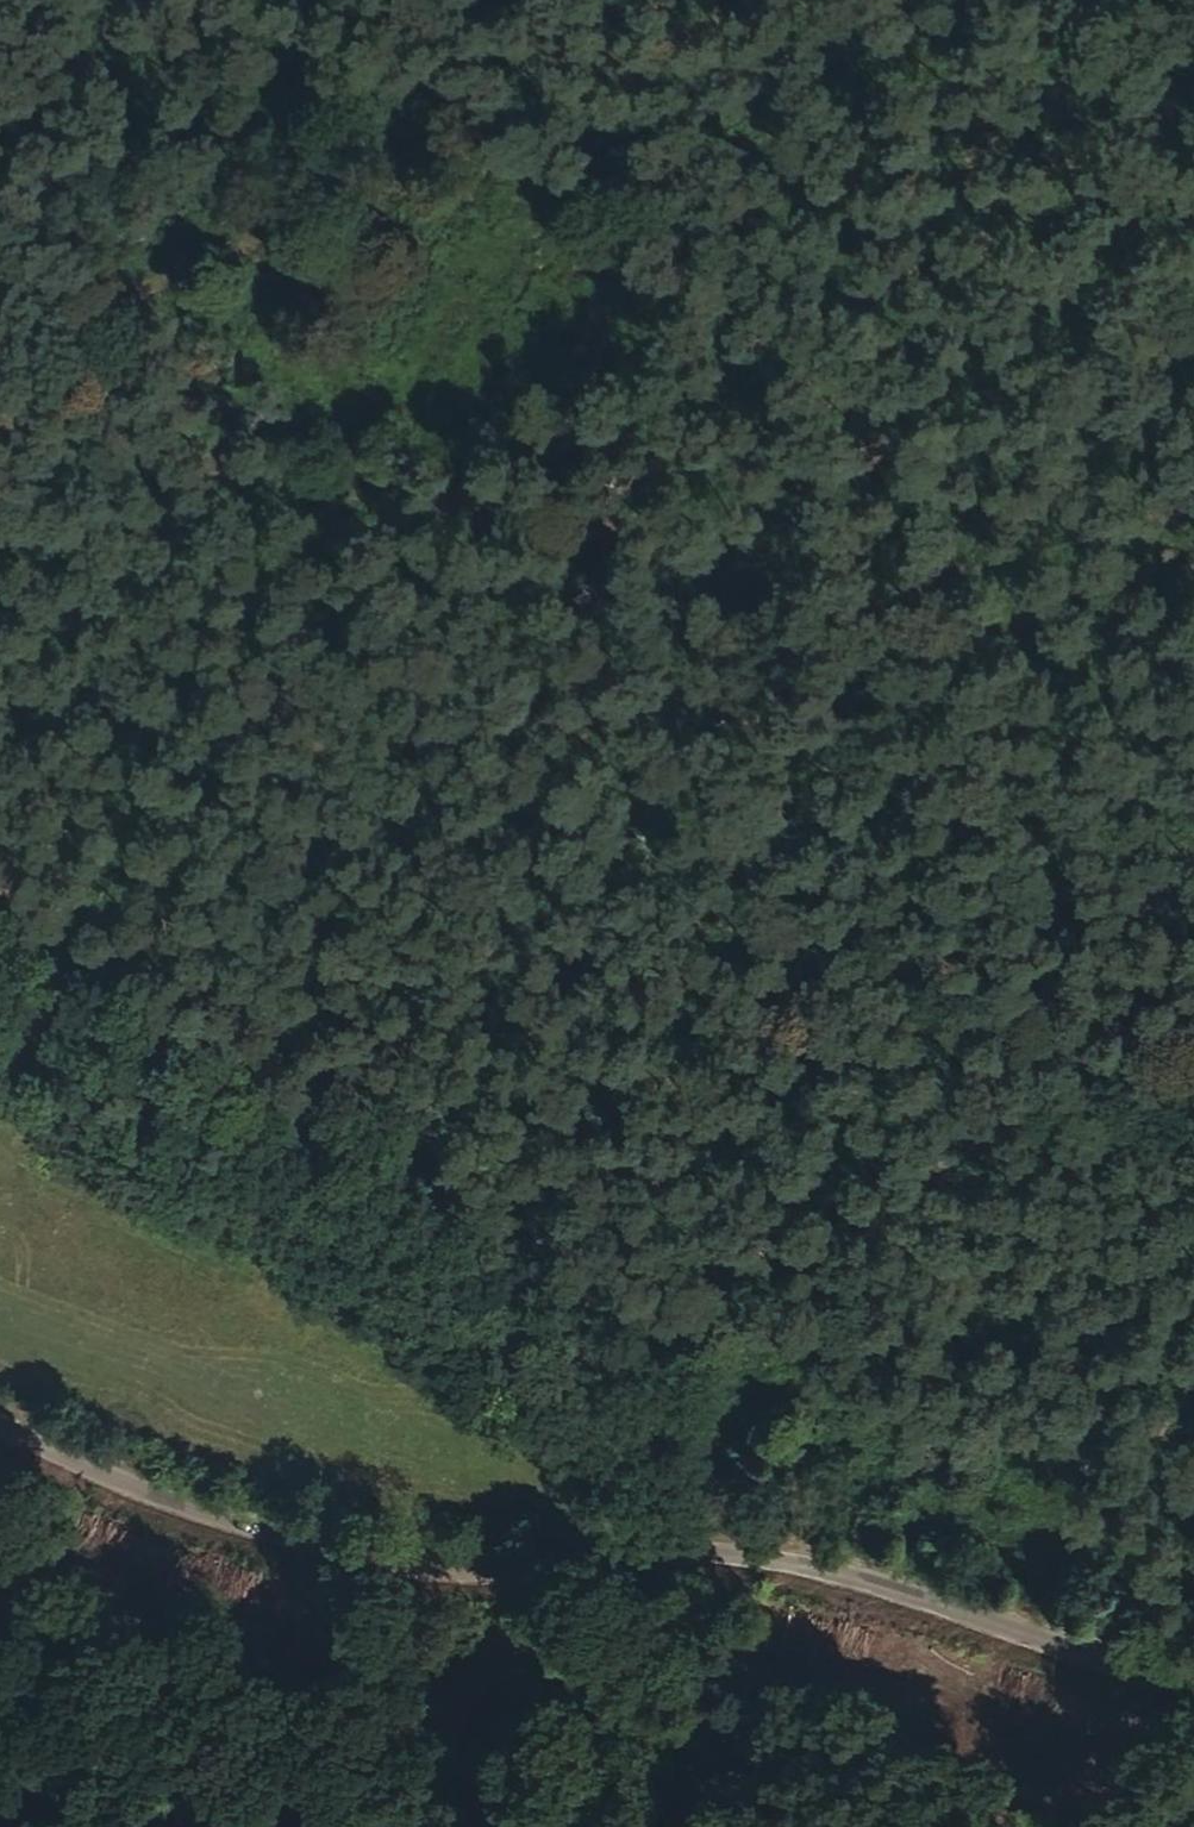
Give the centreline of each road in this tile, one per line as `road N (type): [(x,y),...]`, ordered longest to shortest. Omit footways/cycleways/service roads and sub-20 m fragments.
road 1 (unclassified): [(0,1418),(149,1490),(439,1556),(693,1561),(912,1590),(1107,1687),(1193,1708)]

